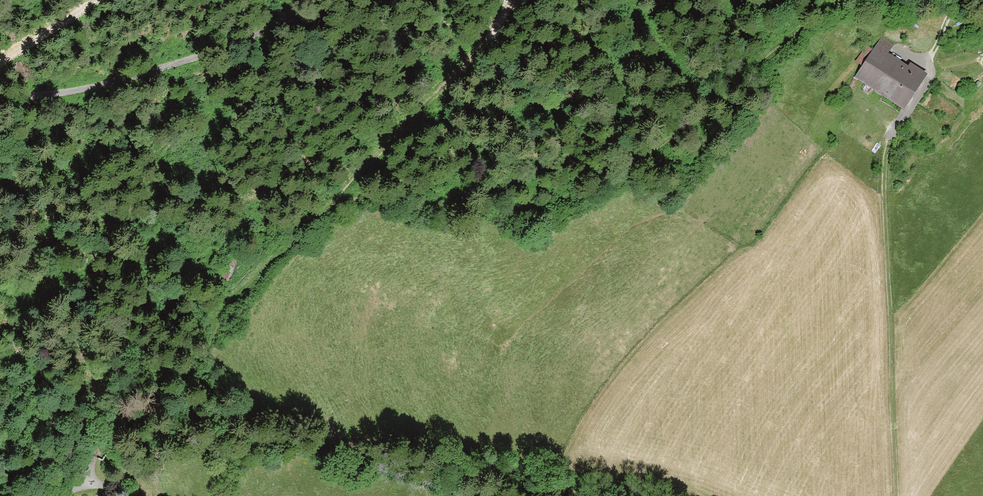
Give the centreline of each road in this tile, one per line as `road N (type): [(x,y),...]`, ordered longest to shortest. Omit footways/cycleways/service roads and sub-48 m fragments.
road 1 (track): [(84,483),(100,450),(188,374),(253,277),(485,49),(519,0)]
road 2 (track): [(315,216),(363,200),(492,215),(574,195),(659,147),(840,0)]
road 3 (track): [(960,0),(886,160),(894,495)]
road 4 (unclassified): [(311,0),(242,42),(155,72),(80,92),(0,96)]

